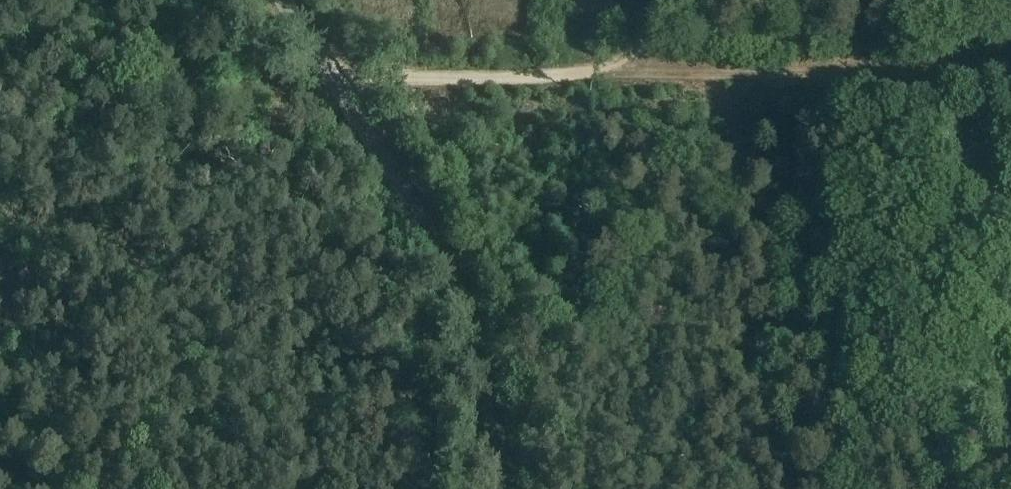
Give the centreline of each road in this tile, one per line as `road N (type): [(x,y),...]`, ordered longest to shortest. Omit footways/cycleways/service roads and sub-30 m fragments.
road 1 (unclassified): [(504,488),(467,307),(283,0)]
road 2 (track): [(1010,70),(639,70)]
road 3 (track): [(639,70),(331,77)]

